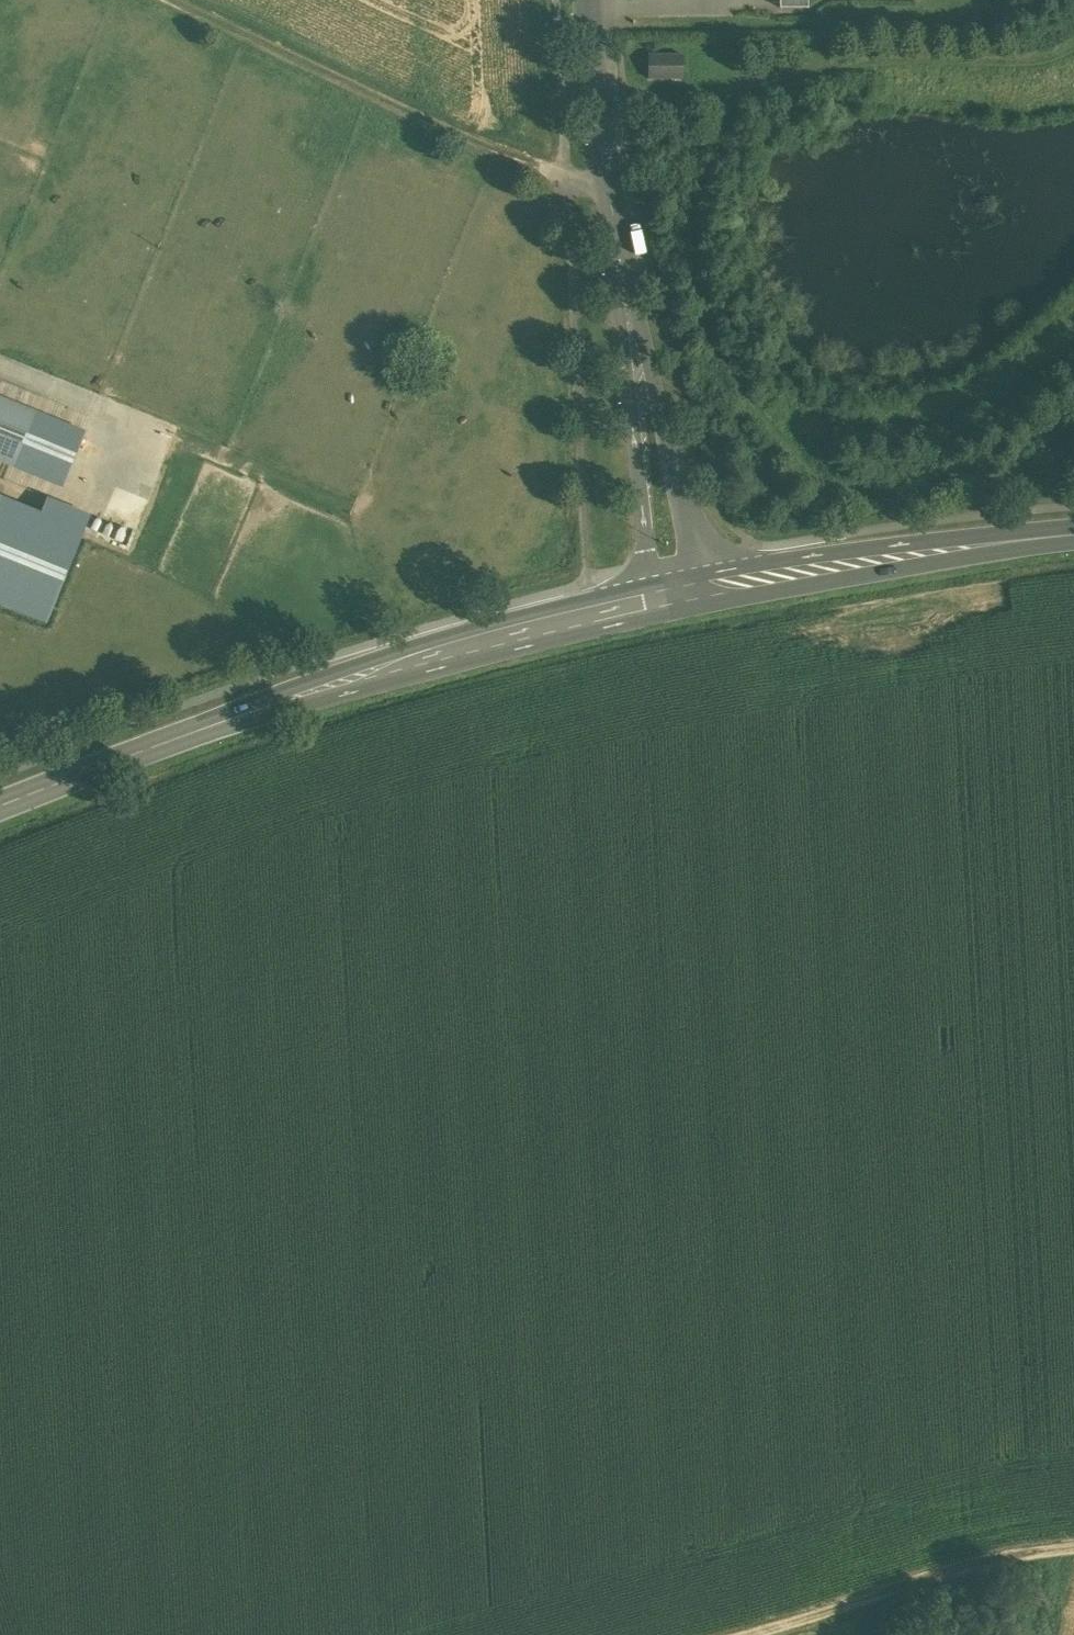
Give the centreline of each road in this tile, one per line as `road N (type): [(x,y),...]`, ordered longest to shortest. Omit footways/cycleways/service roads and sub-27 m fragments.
road 1 (tertiary): [(677,596),(399,666),(0,809)]
road 2 (unclassified): [(591,0),(611,262),(677,596)]
road 3 (track): [(159,0),(550,185),(604,183)]
road 4 (tertiary): [(1073,539),(677,596)]
road 5 (track): [(755,1634),(1037,1555),(1073,1552)]
road 6 (track): [(0,374),(107,414),(71,504),(0,476)]

